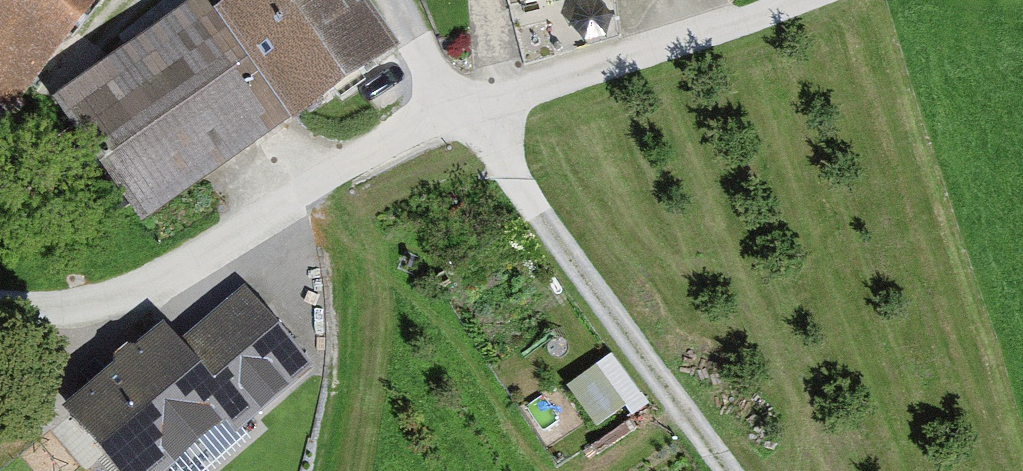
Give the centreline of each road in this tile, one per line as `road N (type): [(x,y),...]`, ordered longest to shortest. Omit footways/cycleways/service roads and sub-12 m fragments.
road 1 (track): [(469,107),(380,149),(205,260),(119,299),(0,303)]
road 2 (track): [(469,107),(592,293),(728,470)]
road 3 (track): [(805,0),(469,107)]
road 4 (track): [(399,0),(469,107)]

